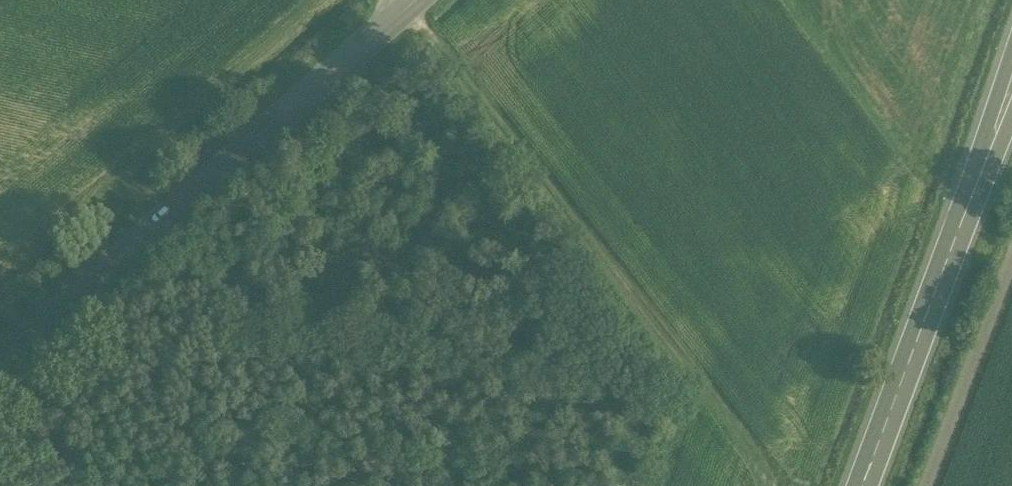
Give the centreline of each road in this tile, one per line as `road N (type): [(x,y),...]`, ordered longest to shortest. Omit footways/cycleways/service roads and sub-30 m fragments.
road 1 (track): [(398,15),(444,48),(766,470),(771,485)]
road 2 (secondary): [(0,362),(413,2)]
road 3 (secondary): [(1011,85),(862,485)]
road 4 (unclassified): [(922,485),(1011,253)]

